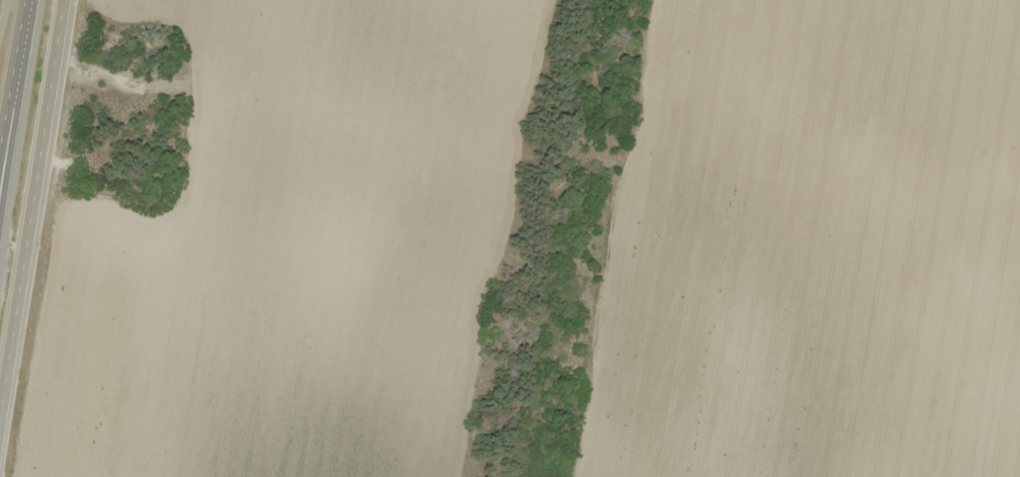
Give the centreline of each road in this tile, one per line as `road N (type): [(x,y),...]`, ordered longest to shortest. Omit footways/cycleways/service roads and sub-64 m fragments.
road 1 (secondary): [(0,427),(68,0)]

